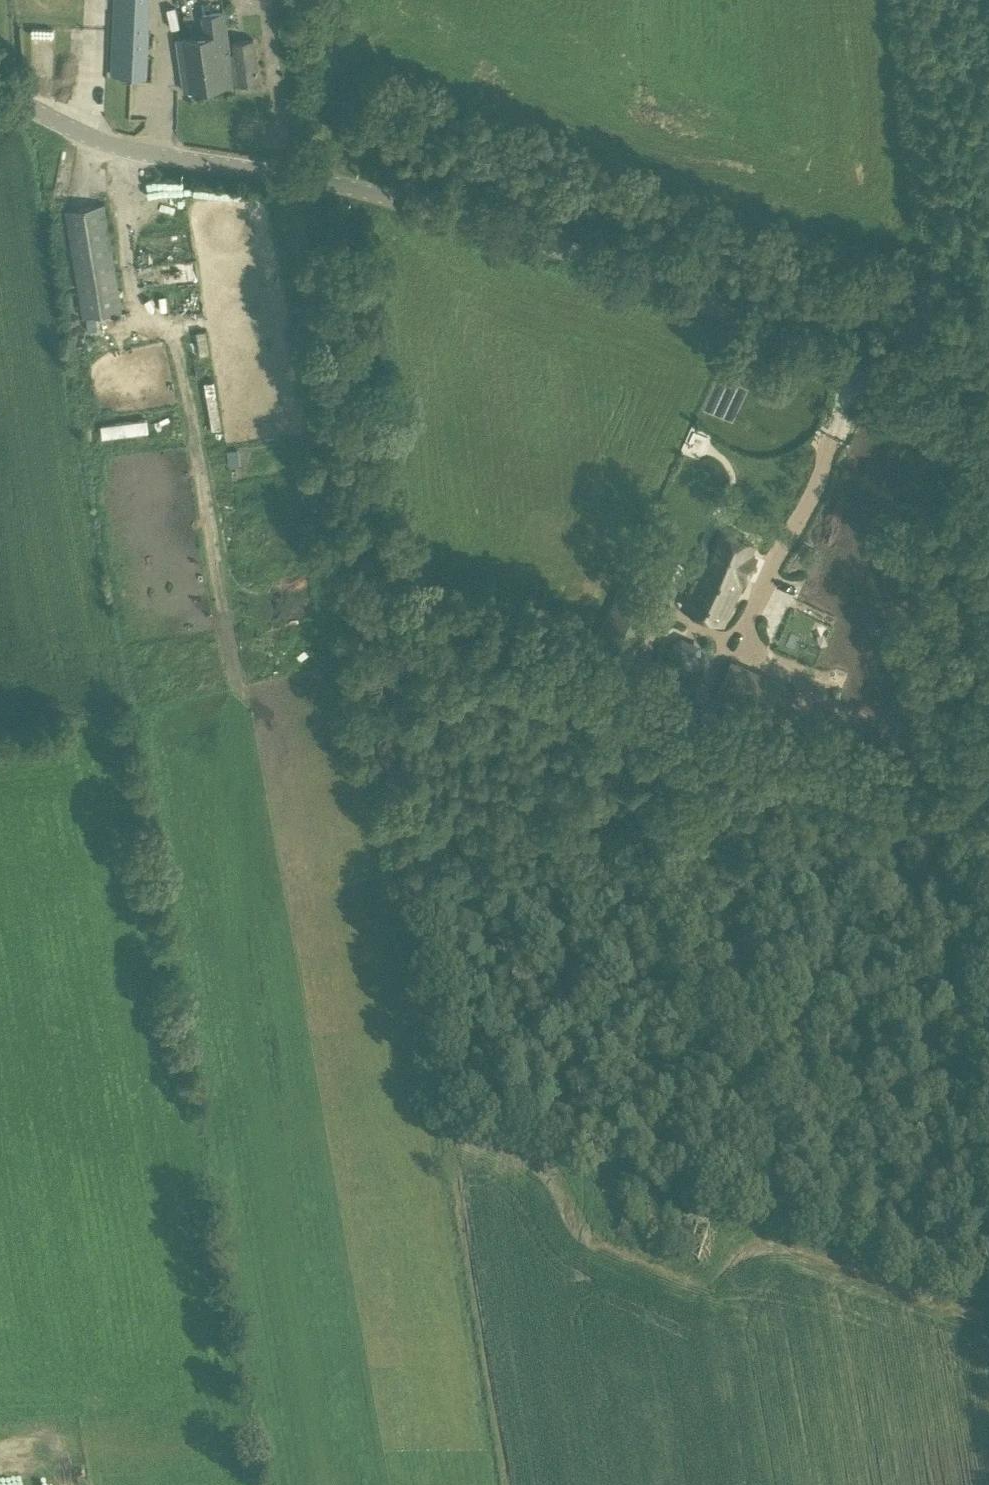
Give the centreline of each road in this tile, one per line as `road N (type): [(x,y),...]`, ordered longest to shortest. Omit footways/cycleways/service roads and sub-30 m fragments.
road 1 (unclassified): [(988,461),(820,357),(554,246),(329,186),(131,150),(0,86)]

